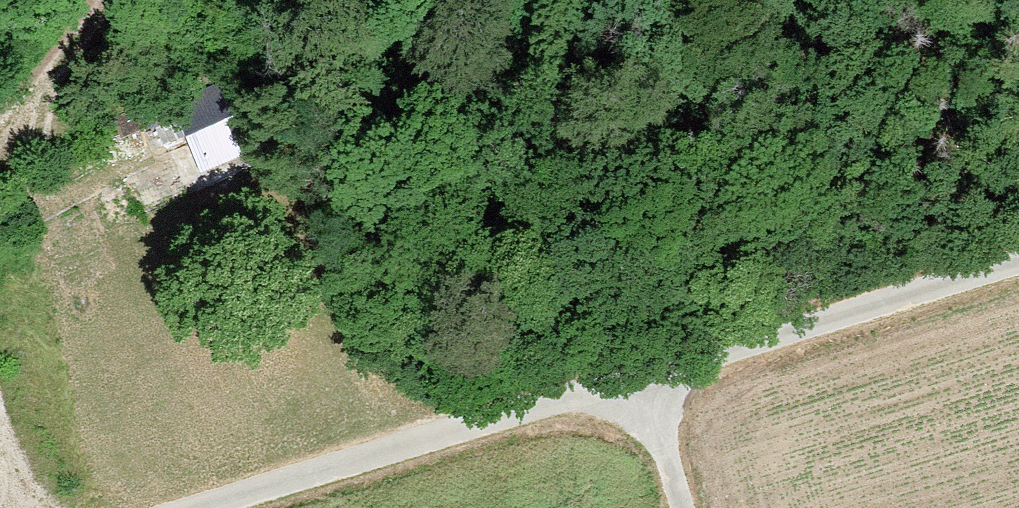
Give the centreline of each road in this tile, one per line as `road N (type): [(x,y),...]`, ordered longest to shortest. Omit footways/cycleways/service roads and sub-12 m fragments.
road 1 (track): [(200,507),(1018,261)]
road 2 (track): [(0,124),(110,0)]
road 3 (track): [(680,507),(640,375)]

